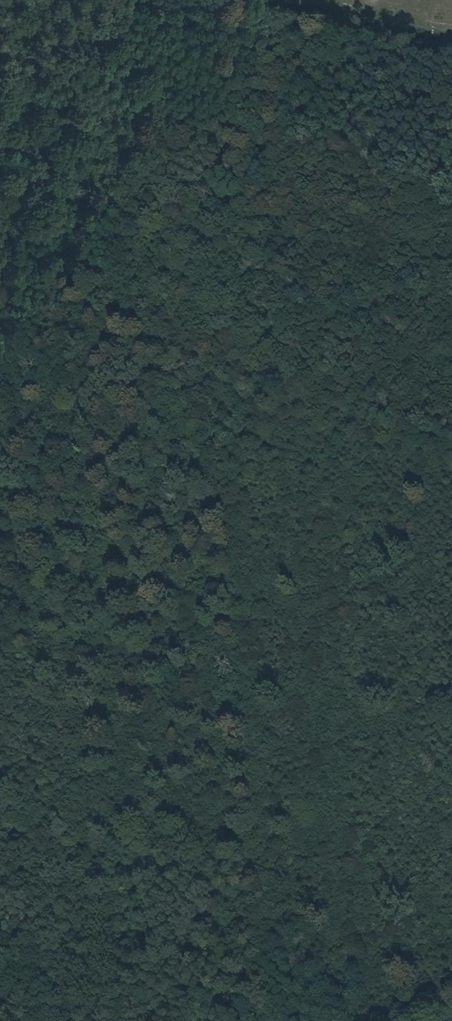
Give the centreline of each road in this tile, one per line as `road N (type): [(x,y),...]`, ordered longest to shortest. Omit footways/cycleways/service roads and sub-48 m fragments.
road 1 (track): [(0,99),(126,0)]

